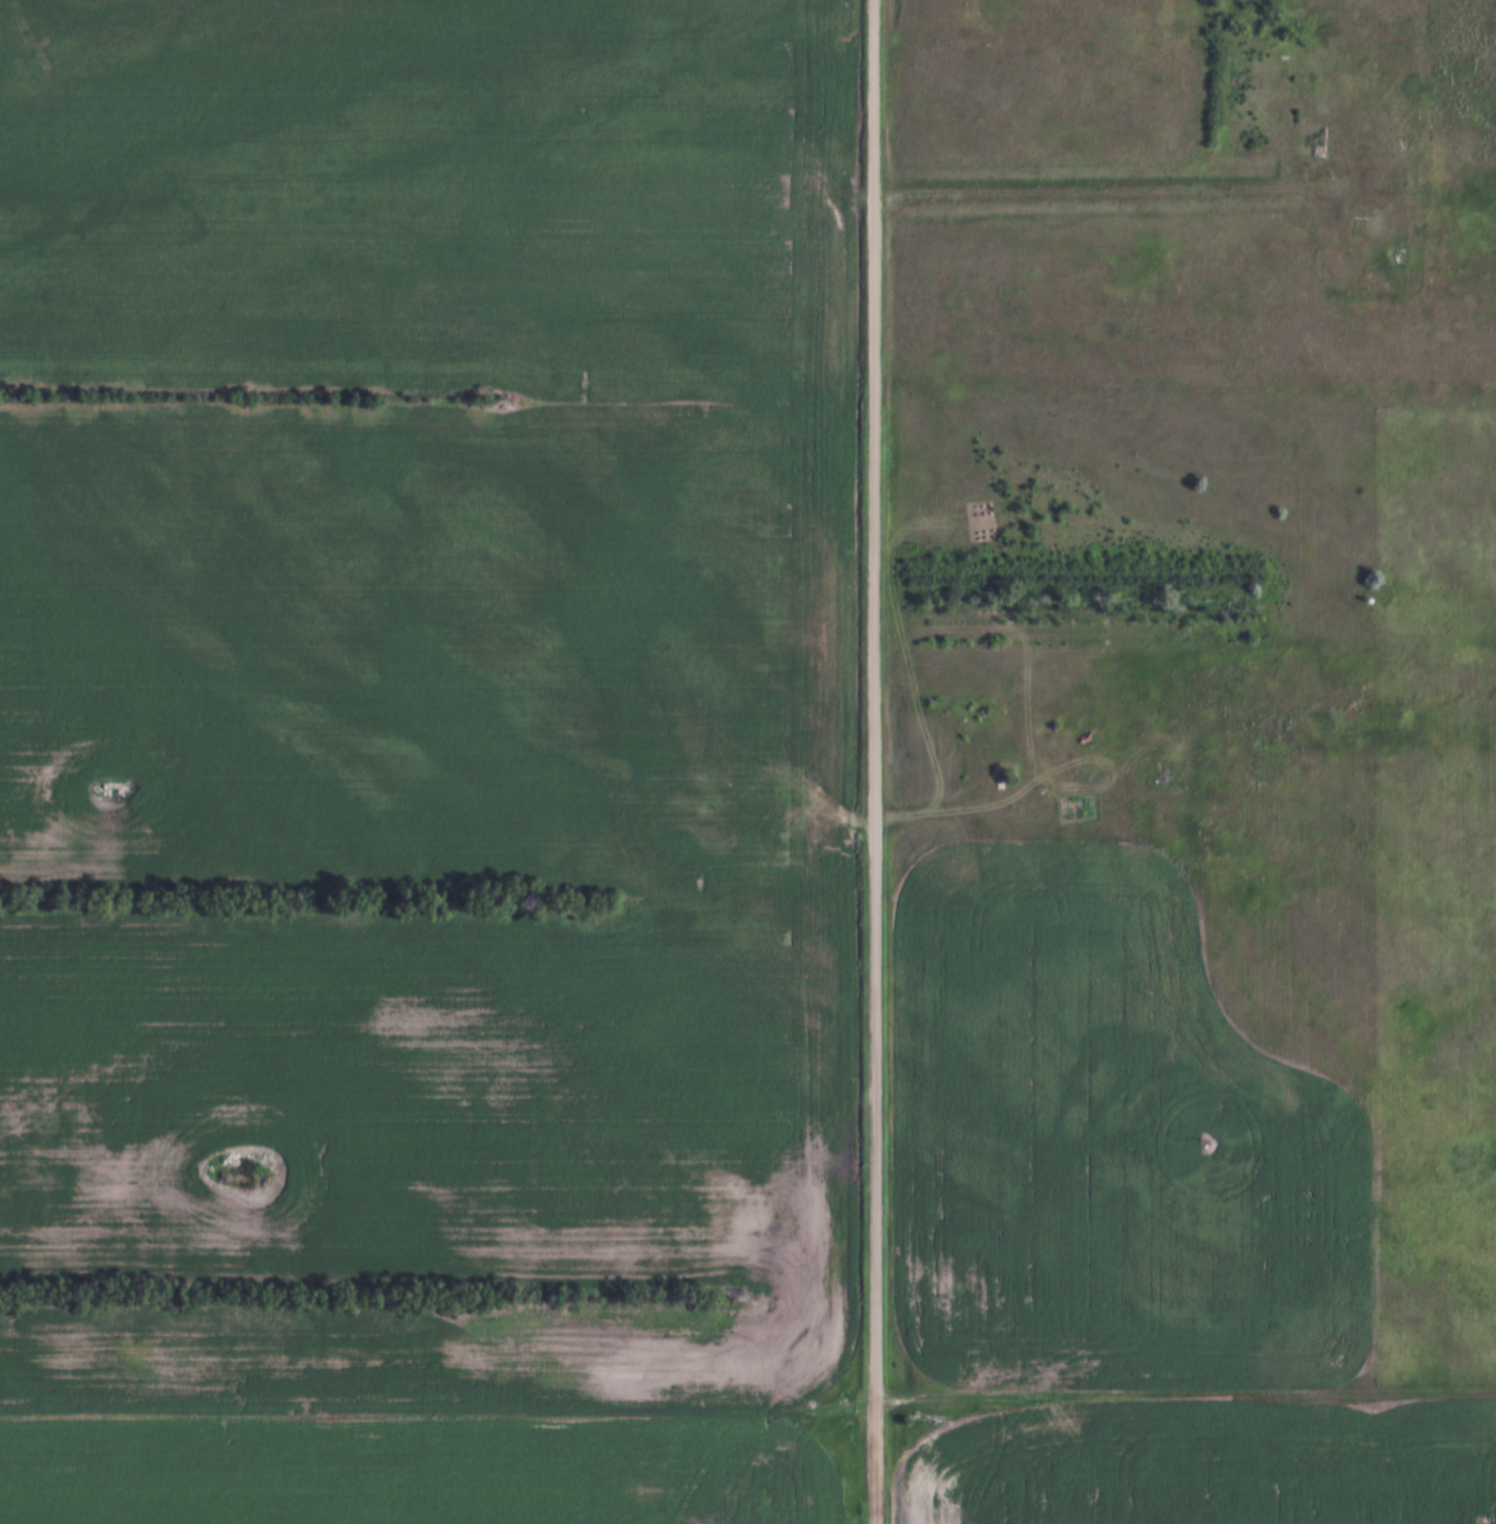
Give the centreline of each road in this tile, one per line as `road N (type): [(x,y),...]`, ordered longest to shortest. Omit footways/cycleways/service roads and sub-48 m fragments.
road 1 (track): [(1495,1393),(911,1395),(875,1405),(0,1402)]
road 2 (track): [(873,196),(1341,187)]

